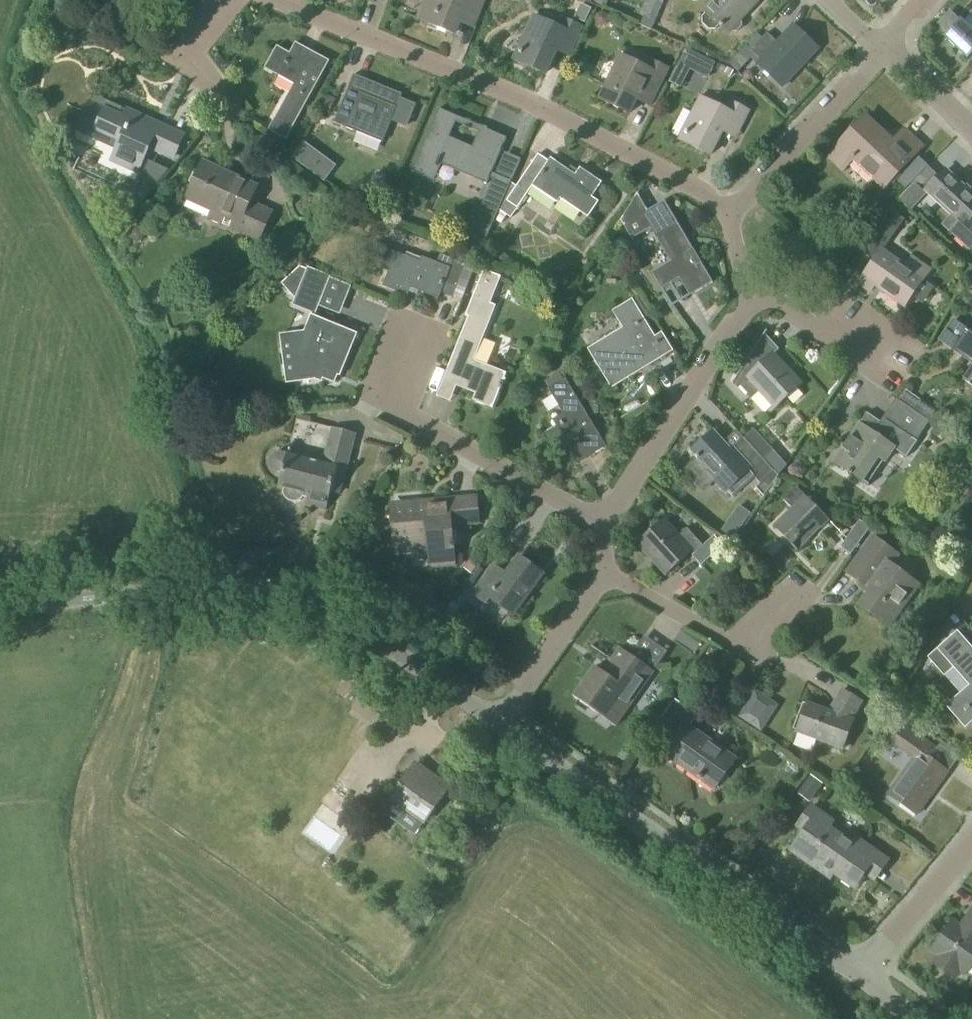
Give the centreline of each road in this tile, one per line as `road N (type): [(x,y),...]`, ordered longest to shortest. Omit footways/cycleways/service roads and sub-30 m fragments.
road 1 (residential): [(734,215),(532,100),(278,0)]
road 2 (residential): [(863,975),(497,725)]
road 3 (residential): [(497,725),(301,593),(242,584),(99,598)]
road 4 (residential): [(422,330),(394,417),(606,522)]
road 5 (residential): [(606,522),(752,302)]
road 6 (residential): [(605,576),(753,656),(790,602)]
road 7 (residential): [(734,215),(883,49)]
road 8 (residential): [(497,725),(605,576)]
road 9 (residential): [(863,975),(971,851)]
road 10 (residential): [(883,375),(777,301),(752,302)]
road 11 (residential): [(971,132),(883,49)]

